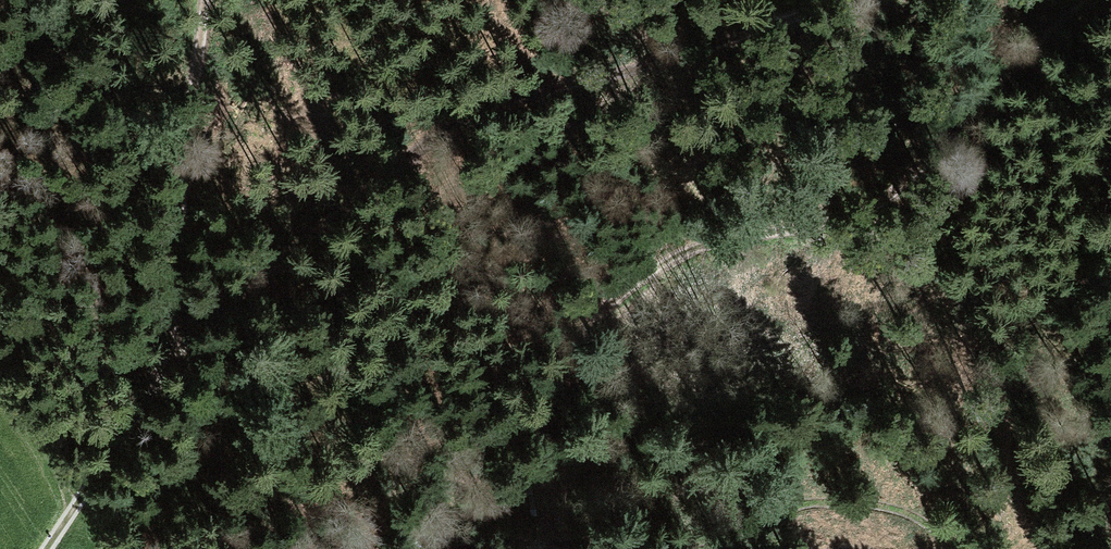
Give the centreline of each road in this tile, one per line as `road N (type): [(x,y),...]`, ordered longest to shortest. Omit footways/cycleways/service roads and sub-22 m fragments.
road 1 (track): [(547,548),(534,466),(536,414),(574,337),(647,268),(705,244),(820,224),(861,206),(1088,0)]
road 2 (track): [(882,0),(531,100),(403,164),(218,309),(166,368)]
road 3 (track): [(452,548),(311,525),(269,484),(258,428),(280,310),(276,265)]
road 4 (track): [(204,0),(166,368)]
road 5 (track): [(166,368),(89,486)]

